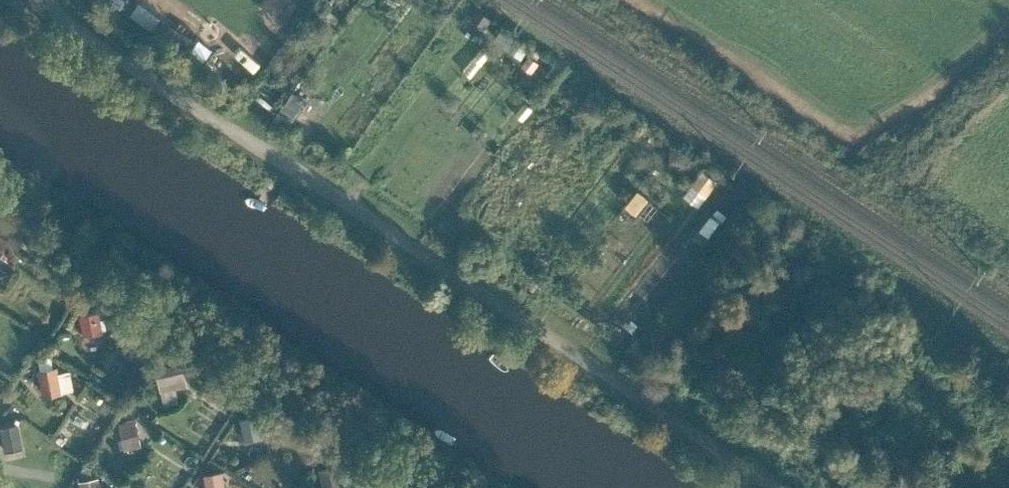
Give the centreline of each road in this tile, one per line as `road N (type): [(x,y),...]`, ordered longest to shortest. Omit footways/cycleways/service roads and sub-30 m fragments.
road 1 (track): [(788,487),(208,111),(55,0)]

